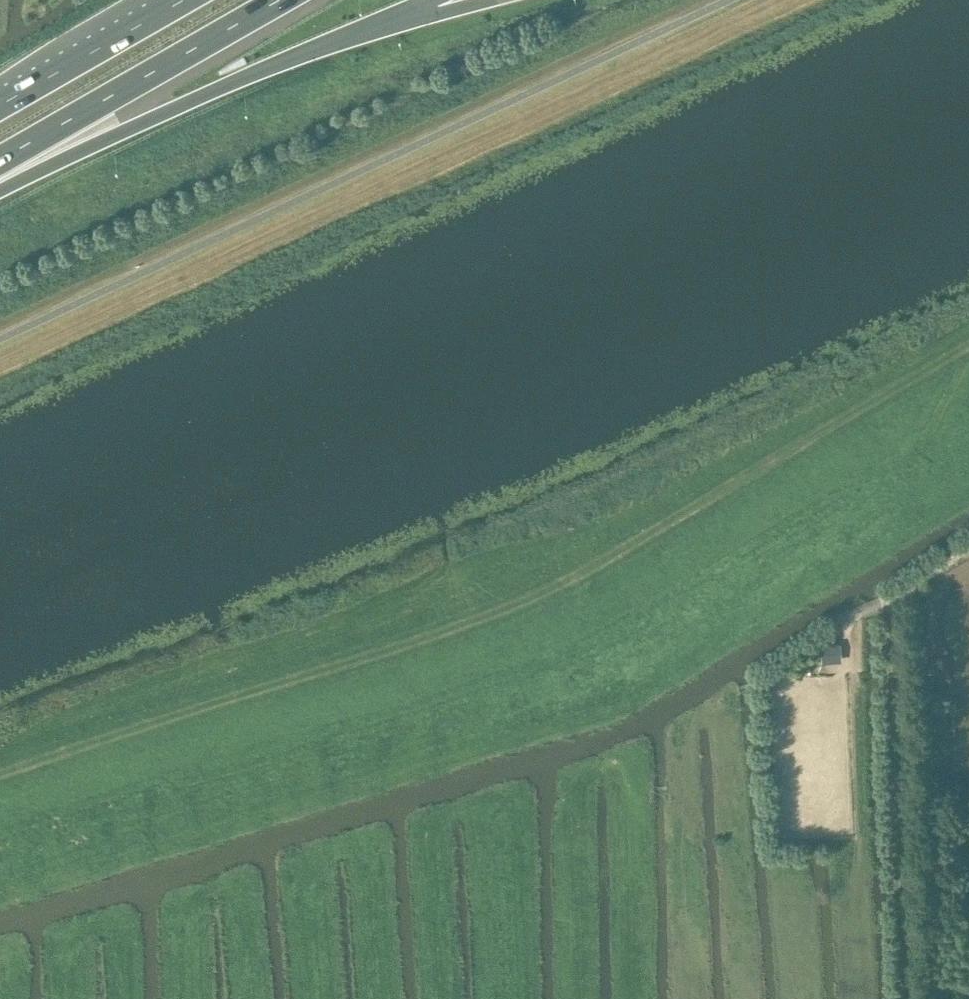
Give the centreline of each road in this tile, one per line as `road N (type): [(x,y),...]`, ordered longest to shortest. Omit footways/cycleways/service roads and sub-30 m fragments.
road 1 (track): [(0,806),(479,602),(968,343)]
road 2 (motorway): [(0,188),(372,24)]
road 3 (motorway): [(0,159),(277,0)]
road 4 (motorway): [(182,0),(0,104)]

